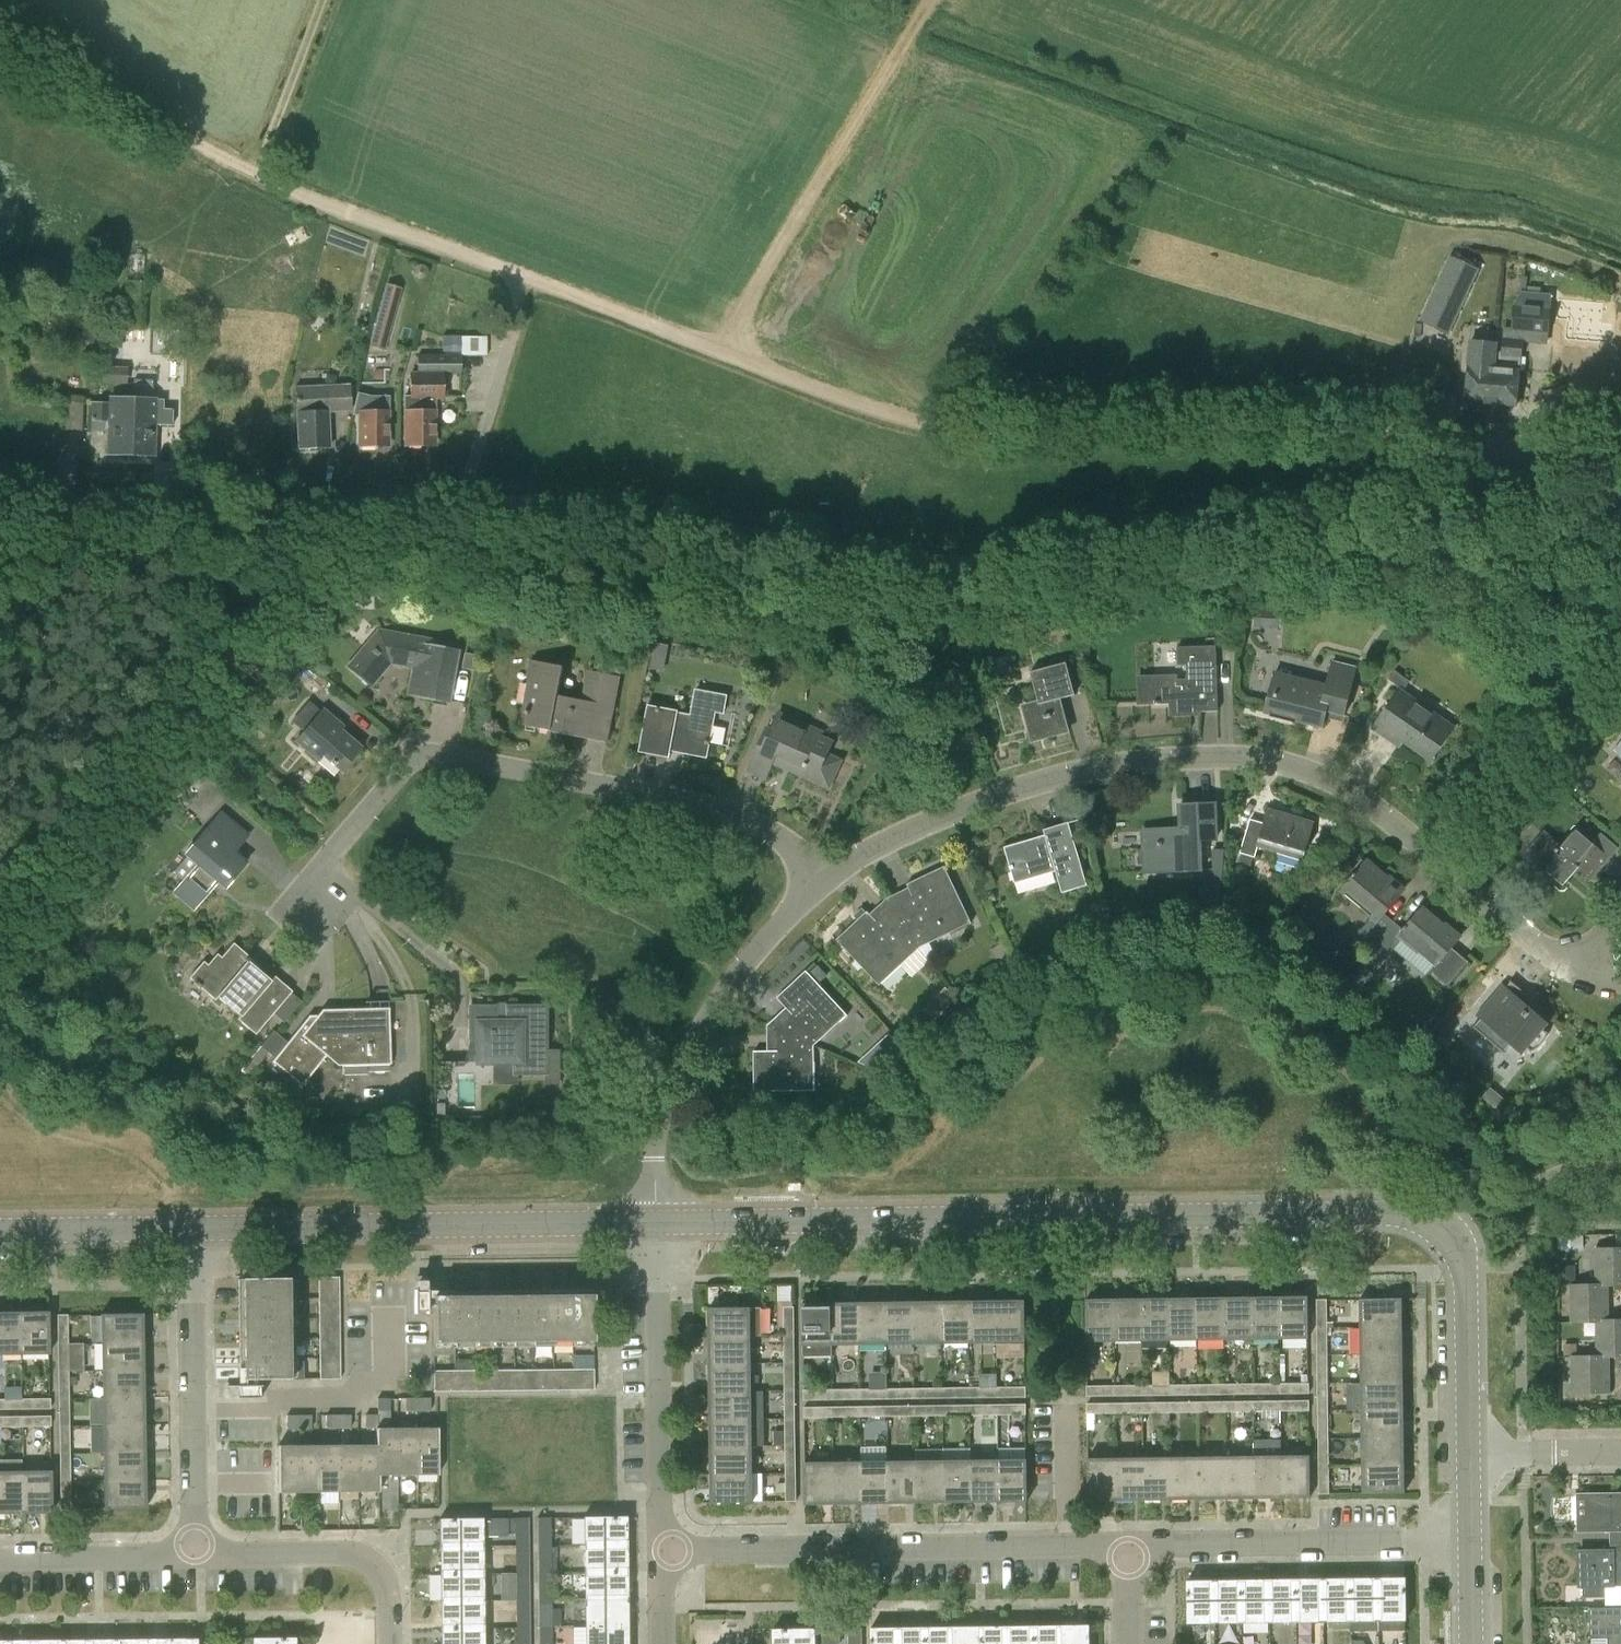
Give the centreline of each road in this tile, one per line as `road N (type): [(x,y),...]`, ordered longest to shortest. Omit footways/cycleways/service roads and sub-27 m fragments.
road 1 (unclassified): [(0,35),(307,201),(874,412),(1461,445)]
road 2 (unclassified): [(1461,445),(1094,532),(948,540),(510,485),(0,496)]
road 3 (residential): [(823,881),(871,846),(961,806),(1092,765),(1249,758),(1342,786),(1575,967)]
road 4 (tertiary): [(658,1223),(1399,1213),(1435,1221),(1453,1239),(1461,1266)]
road 5 (residential): [(312,917),(309,877),(419,752),(710,804),(771,828),(823,881)]
road 6 (residential): [(665,1551),(1097,1548),(1129,1558)]
road 7 (tertiary): [(193,1229),(658,1223)]
road 8 (residential): [(658,1223),(654,1142),(687,1058),(773,920),(823,881)]
road 9 (residential): [(1129,1558),(1154,1549),(1468,1542)]
road 10 (residential): [(665,1551),(658,1223)]
road 11 (residential): [(195,1555),(193,1229)]
road 12 (residential): [(0,1557),(195,1555)]
road 13 (tertiary): [(0,1231),(193,1229)]
road 14 (tertiary): [(1466,1453),(1461,1266)]
road 15 (unclassified): [(1620,439),(1461,445)]
road 16 (residential): [(1620,1453),(1466,1453)]
road 17 (residential): [(195,1555),(347,1554)]

